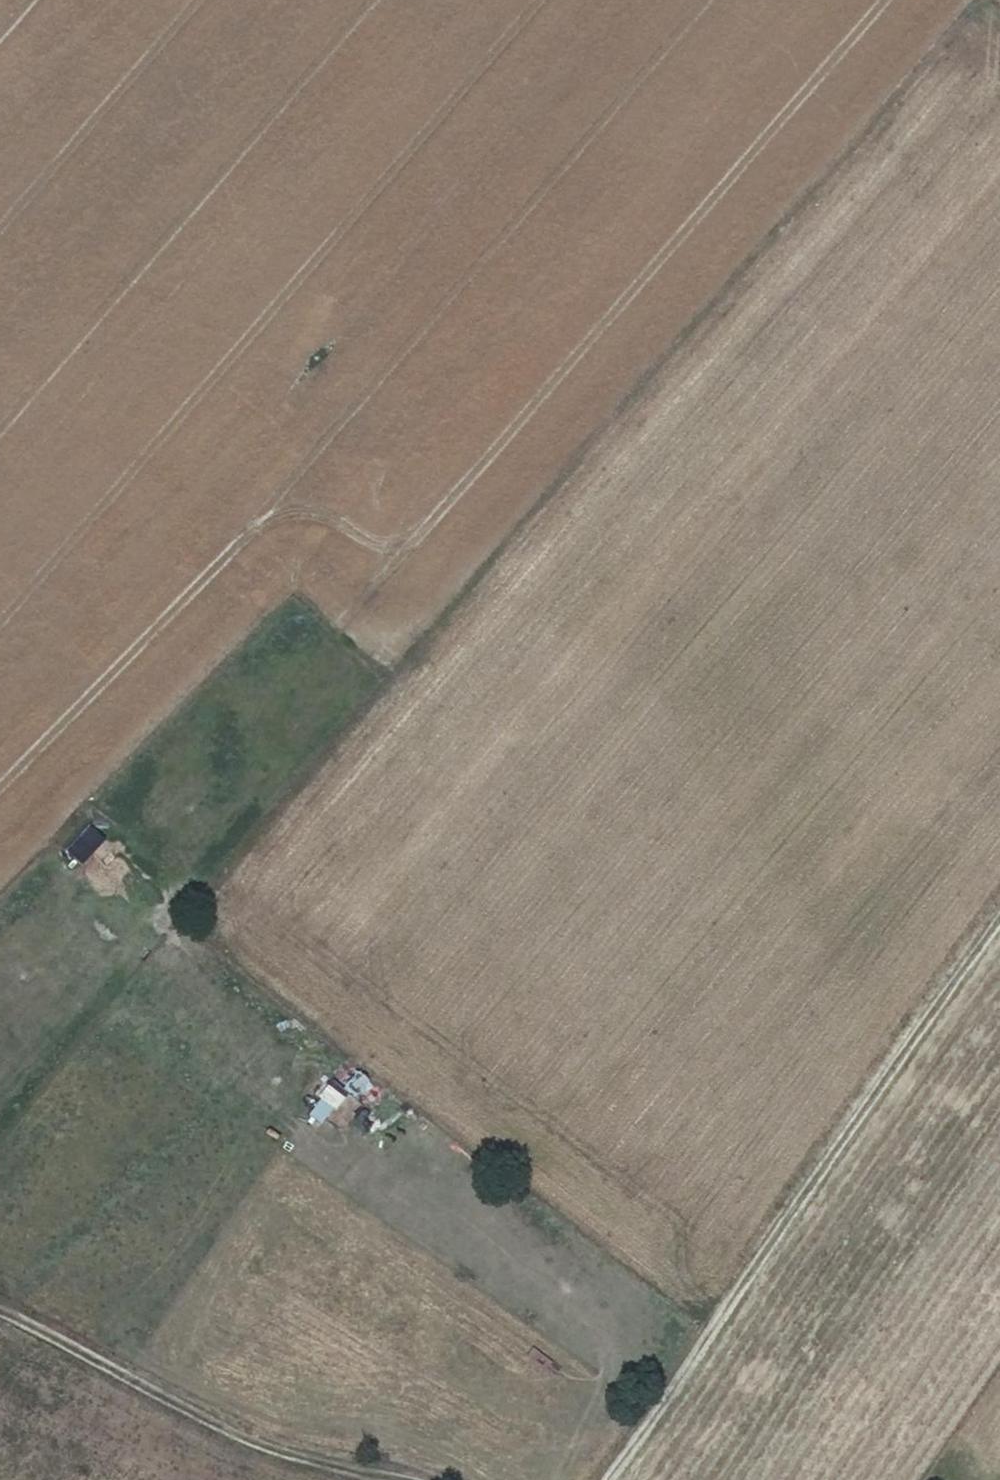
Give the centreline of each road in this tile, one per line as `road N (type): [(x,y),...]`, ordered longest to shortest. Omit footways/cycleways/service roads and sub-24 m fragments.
road 1 (track): [(611,1479),(999,924)]
road 2 (track): [(395,1479),(297,1454),(102,1371),(0,1311)]

